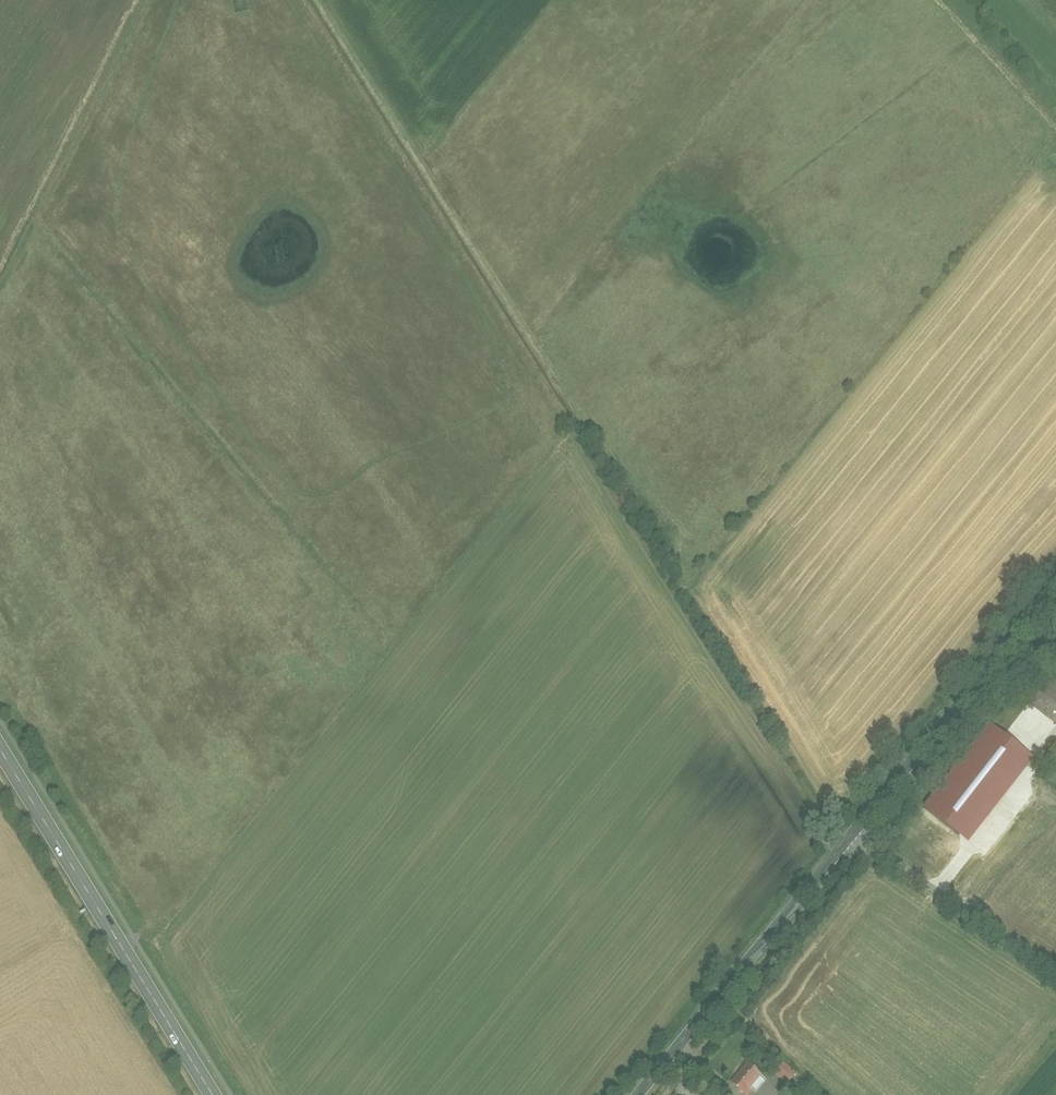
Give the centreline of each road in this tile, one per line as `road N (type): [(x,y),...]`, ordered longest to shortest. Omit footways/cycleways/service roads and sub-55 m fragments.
road 1 (primary): [(0,749),(214,1094)]
road 2 (tertiary): [(639,1094),(854,841)]
road 3 (tertiary): [(854,841),(1055,599)]
road 4 (unclassified): [(854,841),(1055,972)]

